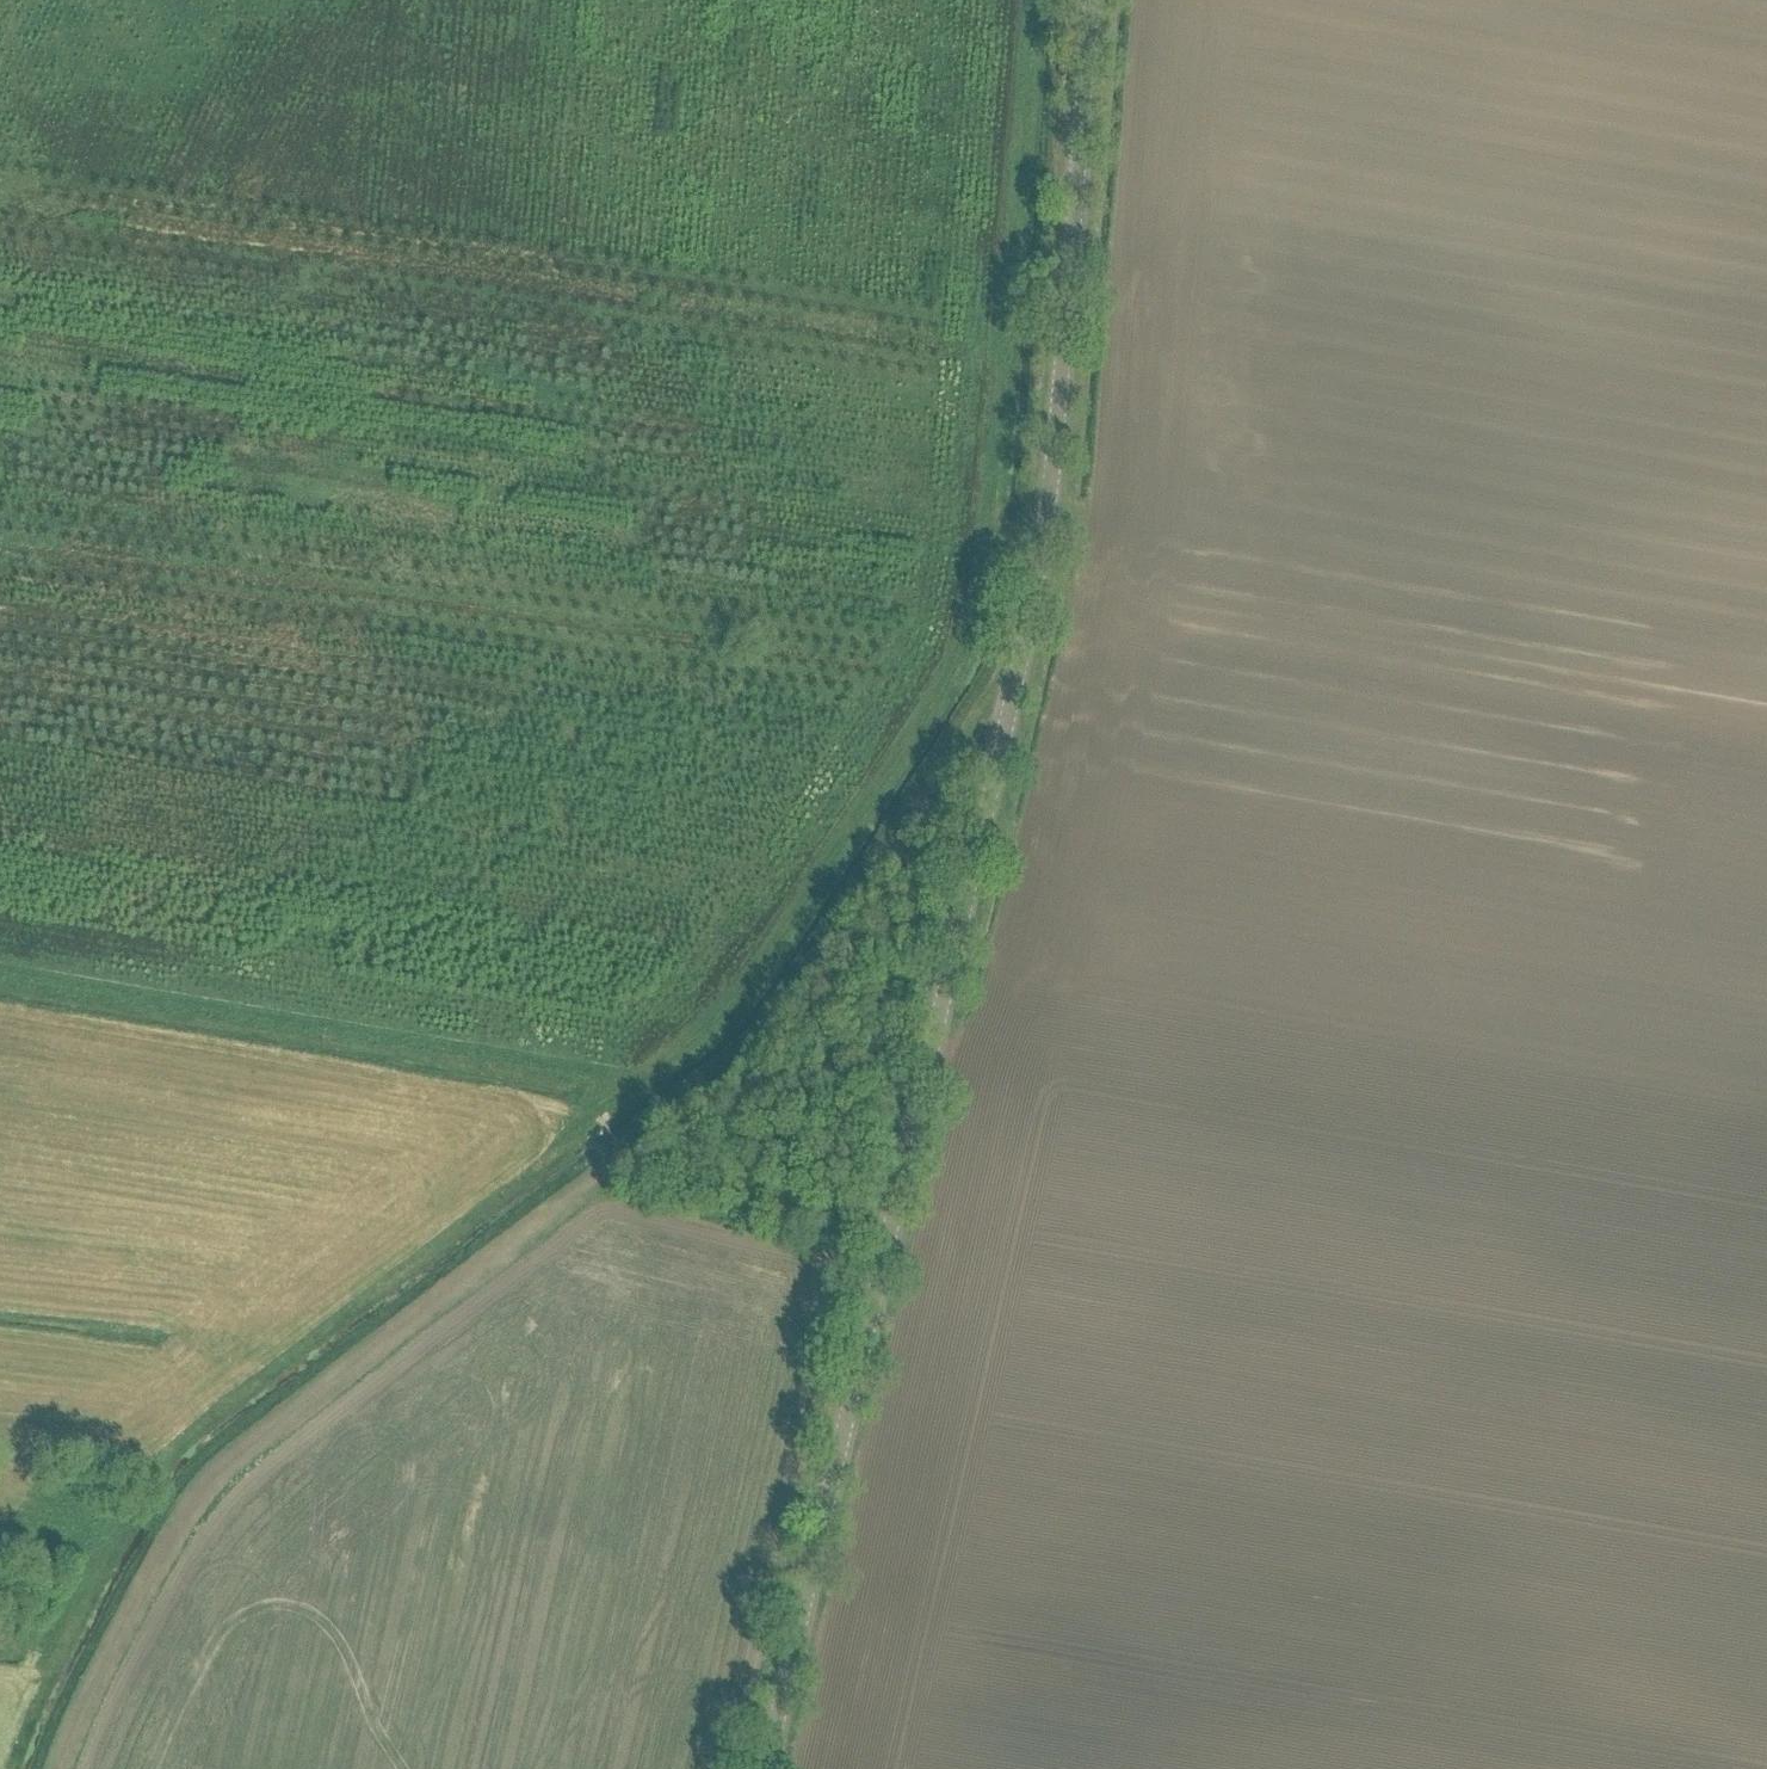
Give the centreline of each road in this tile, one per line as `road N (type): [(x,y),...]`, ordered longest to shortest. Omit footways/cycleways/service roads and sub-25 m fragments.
road 1 (track): [(1021,660),(775,1032),(213,1482),(167,1543),(62,1768)]
road 2 (tertiary): [(1021,660),(764,1768)]
road 3 (tertiary): [(1021,660),(1047,529),(1089,0)]

